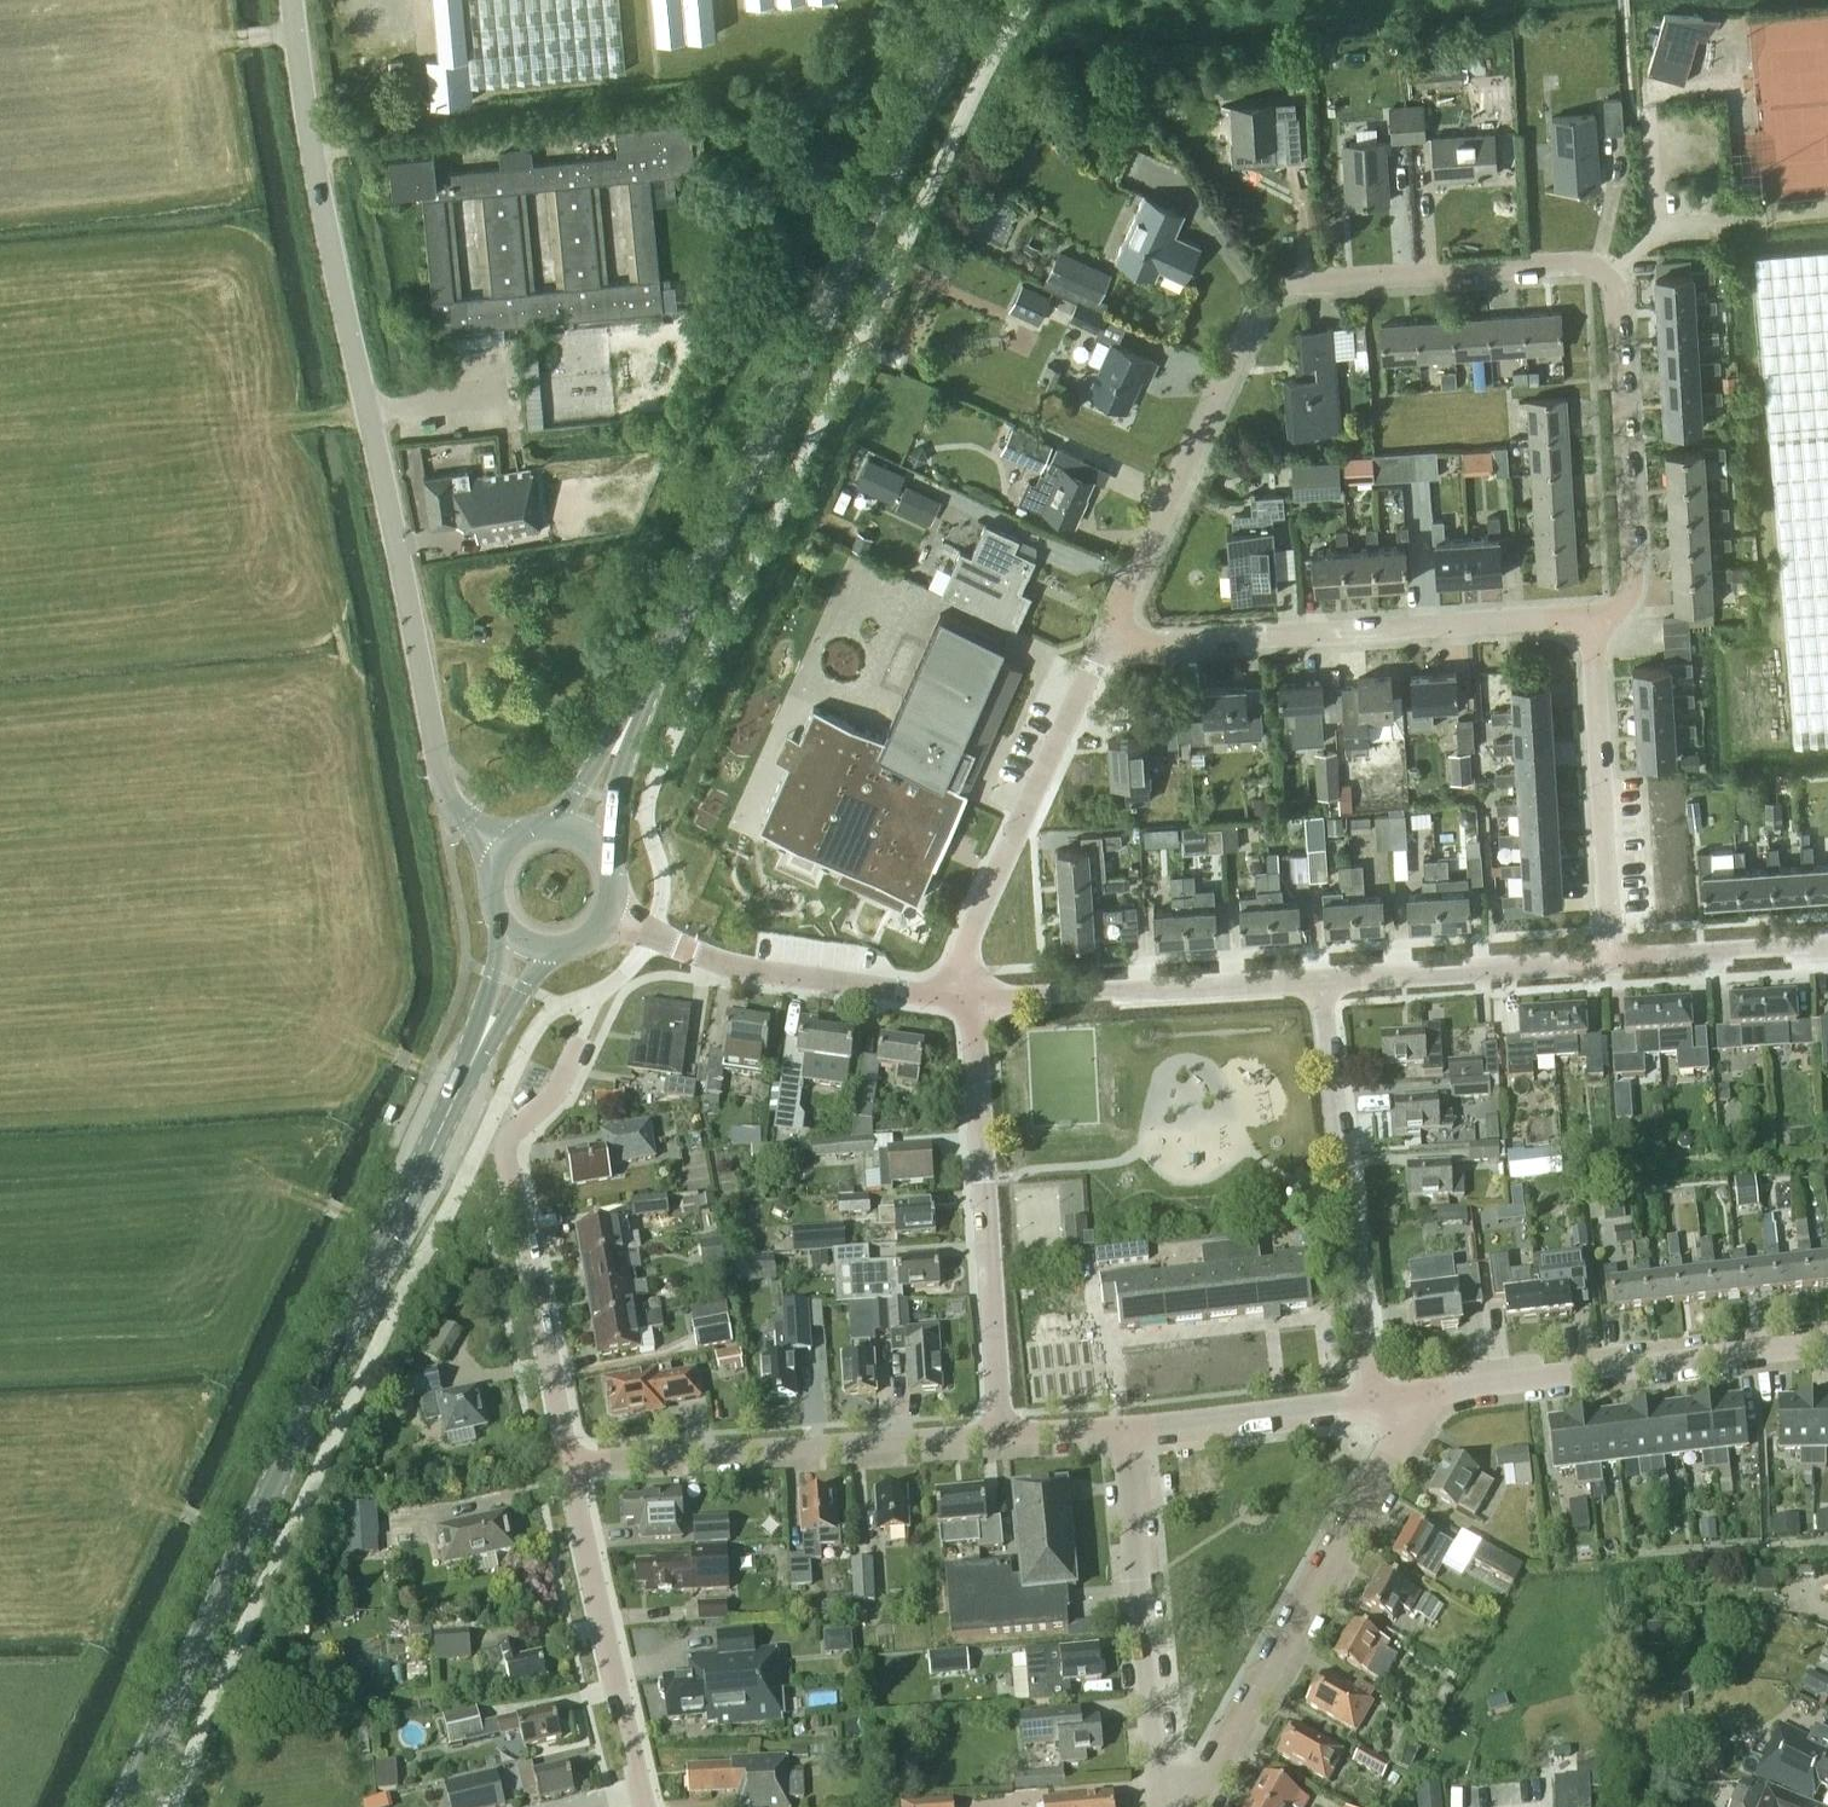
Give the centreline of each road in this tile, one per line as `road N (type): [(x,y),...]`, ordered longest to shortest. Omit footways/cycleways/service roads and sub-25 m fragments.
road 1 (secondary): [(114,1806),(531,947)]
road 2 (secondary): [(579,836),(969,0)]
road 3 (tertiary): [(292,0),(310,150),(437,751),(455,807),(506,854)]
road 4 (residential): [(1105,640),(1252,314),(1277,287),(1574,266),(1605,271)]
road 5 (residential): [(1105,640),(1593,620)]
road 6 (residential): [(1193,1806),(1434,1393)]
road 7 (residential): [(568,1459),(508,1152),(520,1128),(550,1102),(581,1039)]
road 8 (residential): [(1000,1435),(973,997)]
road 9 (residential): [(568,1459),(1000,1435)]
road 10 (residential): [(1372,1401),(1319,980)]
road 11 (residential): [(1827,1349),(1434,1393)]
road 12 (residential): [(943,995),(1105,640)]
road 13 (residential): [(1159,1806),(1123,1428)]
road 14 (residential): [(1593,620),(1631,596),(1617,297),(1605,271)]
road 15 (residential): [(644,1806),(568,1459)]
road 16 (residential): [(973,997),(1021,1001),(1319,980)]
road 17 (residential): [(943,995),(712,961),(608,919)]
road 18 (residential): [(1608,961),(1593,620)]
road 19 (residential): [(1319,980),(1608,961)]
road 20 (residential): [(1123,1428),(1372,1401)]
road 21 (residential): [(1827,948),(1608,961)]
road 22 (residential): [(1000,1435),(1123,1428)]

